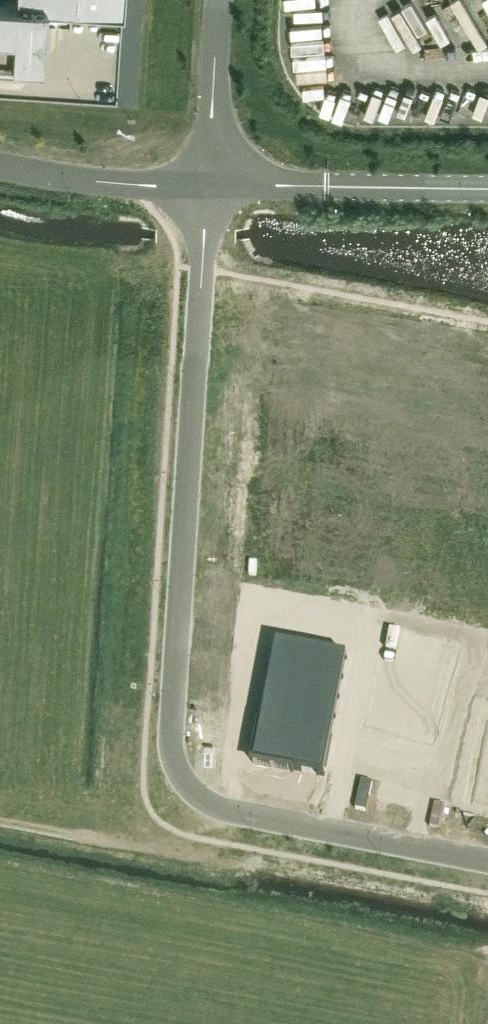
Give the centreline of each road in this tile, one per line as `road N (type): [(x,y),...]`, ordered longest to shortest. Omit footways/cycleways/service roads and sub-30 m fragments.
road 1 (tertiary): [(209,184),(178,749),(193,776),(487,823)]
road 2 (tertiary): [(487,186),(209,184)]
road 3 (tertiary): [(0,165),(96,184),(209,184)]
road 4 (tertiary): [(209,184),(219,0)]

